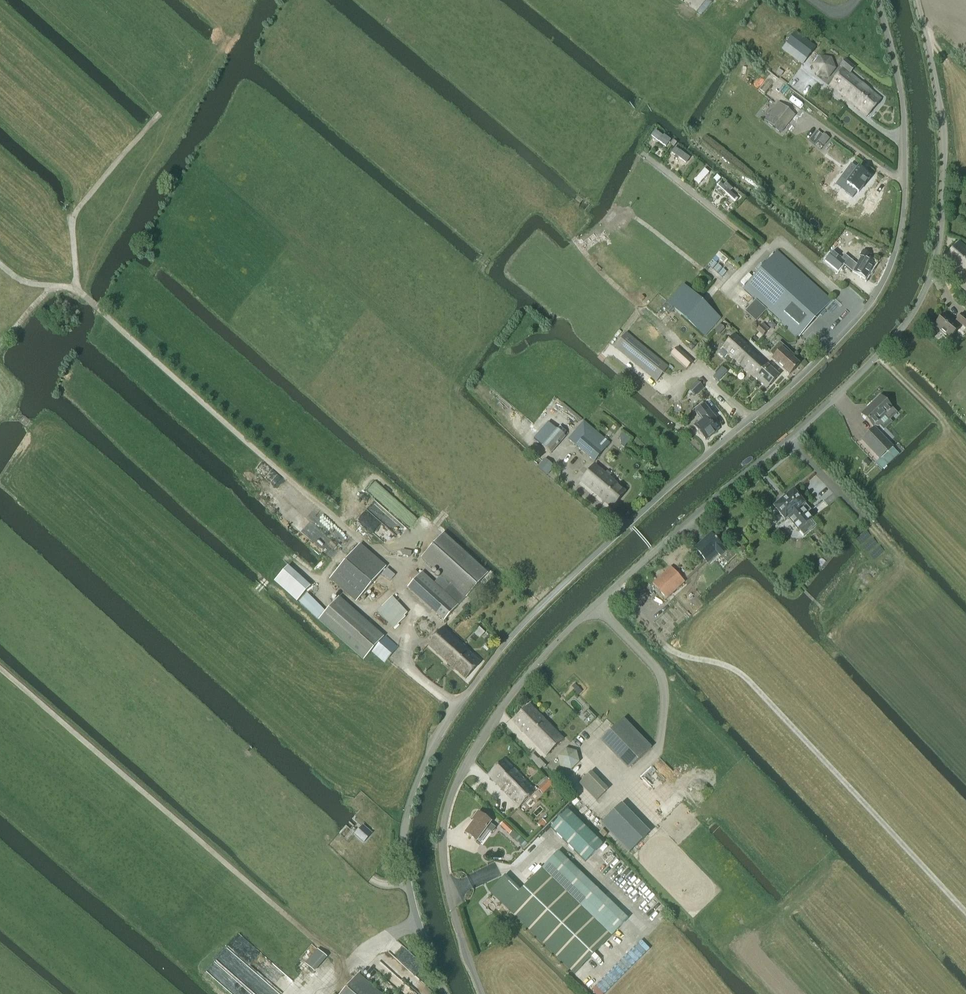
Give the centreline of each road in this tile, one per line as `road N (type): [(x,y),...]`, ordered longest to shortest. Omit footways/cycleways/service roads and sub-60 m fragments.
road 1 (unclassified): [(483,993),(450,900),(443,845),(457,781),(494,719),(574,626),(838,396),(924,293),(940,228),(941,131),(916,0)]
road 2 (unclassified): [(445,993),(411,895),(402,837),(418,777),(459,702),(535,611),(808,368),(883,283),(902,211),(904,145),(879,0)]
road 3 (track): [(399,591),(398,570),(86,298),(69,287),(24,282),(0,264)]
road 4 (track): [(965,912),(748,680),(727,666),(680,656),(611,592)]
road 5 (track): [(325,993),(337,960),(0,668)]
road 6 (track): [(76,291),(76,210),(158,114)]

